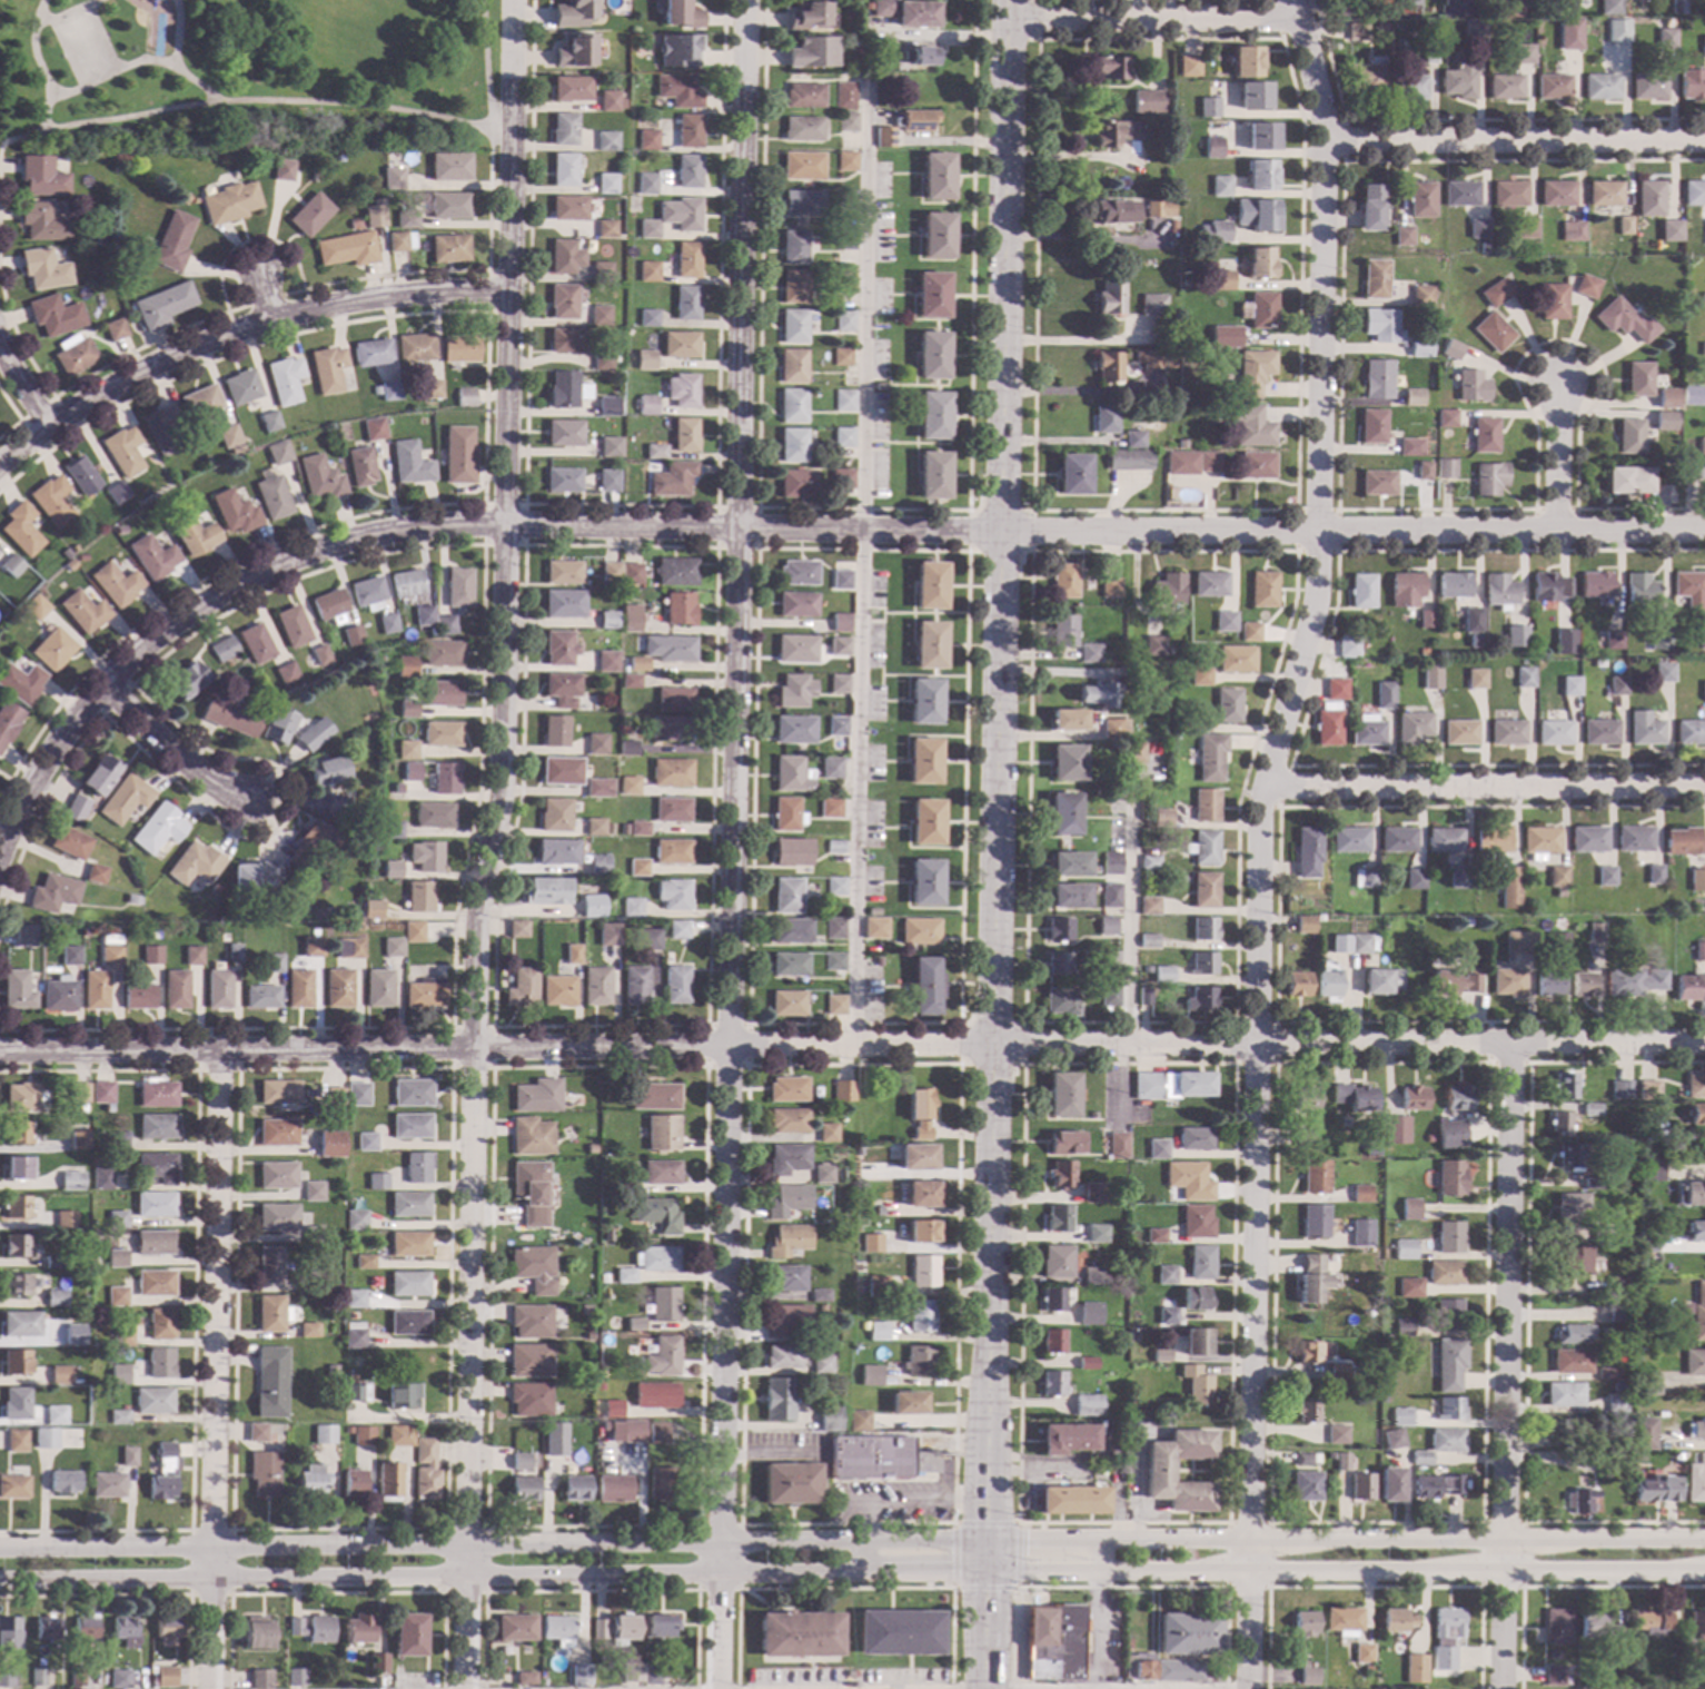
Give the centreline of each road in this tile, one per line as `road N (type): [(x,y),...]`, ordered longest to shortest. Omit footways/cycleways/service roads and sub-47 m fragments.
road 1 (residential): [(1704,531),(393,531),(249,577),(150,638),(61,732),(0,847)]
road 2 (tertiary): [(1704,1539),(952,1539),(0,1553)]
road 3 (residential): [(1704,1044),(0,1054)]
road 4 (residential): [(1291,0),(1326,142),(1318,512),(1315,602),(1260,816),(1247,1688)]
road 5 (residential): [(512,0),(498,791),(474,931),(464,1688)]
road 6 (residential): [(744,0),(717,1688)]
road 7 (tertiary): [(982,1554),(1007,0)]
road 8 (tertiary): [(0,1580),(859,1571)]
road 9 (tertiary): [(982,1569),(1704,1573)]
road 10 (residential): [(1511,1045),(1501,1688)]
road 11 (residential): [(217,1051),(211,1688)]
road 12 (residential): [(507,292),(383,297),(267,318),(152,365),(0,460)]
road 13 (residential): [(1704,786),(1267,787)]
road 14 (residential): [(1704,140),(1326,142)]
road 15 (residential): [(1293,20),(1007,21)]
road 16 (residential): [(99,689),(200,779),(250,800)]
road 17 (residential): [(1557,385),(1554,531)]
road 18 (tertiary): [(859,1571),(982,1569)]
road 19 (tertiary): [(980,1688),(982,1569)]

